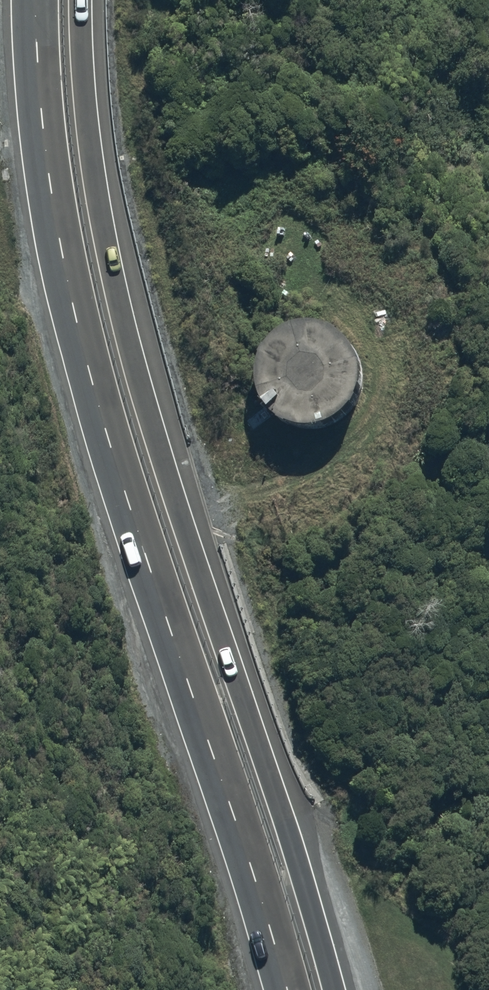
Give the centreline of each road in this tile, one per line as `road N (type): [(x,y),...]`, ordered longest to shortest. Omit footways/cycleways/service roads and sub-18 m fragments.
road 1 (trunk): [(288,989),(76,324),(52,210),(31,0)]
road 2 (trunk): [(78,0),(84,106),(114,284),(330,989)]

